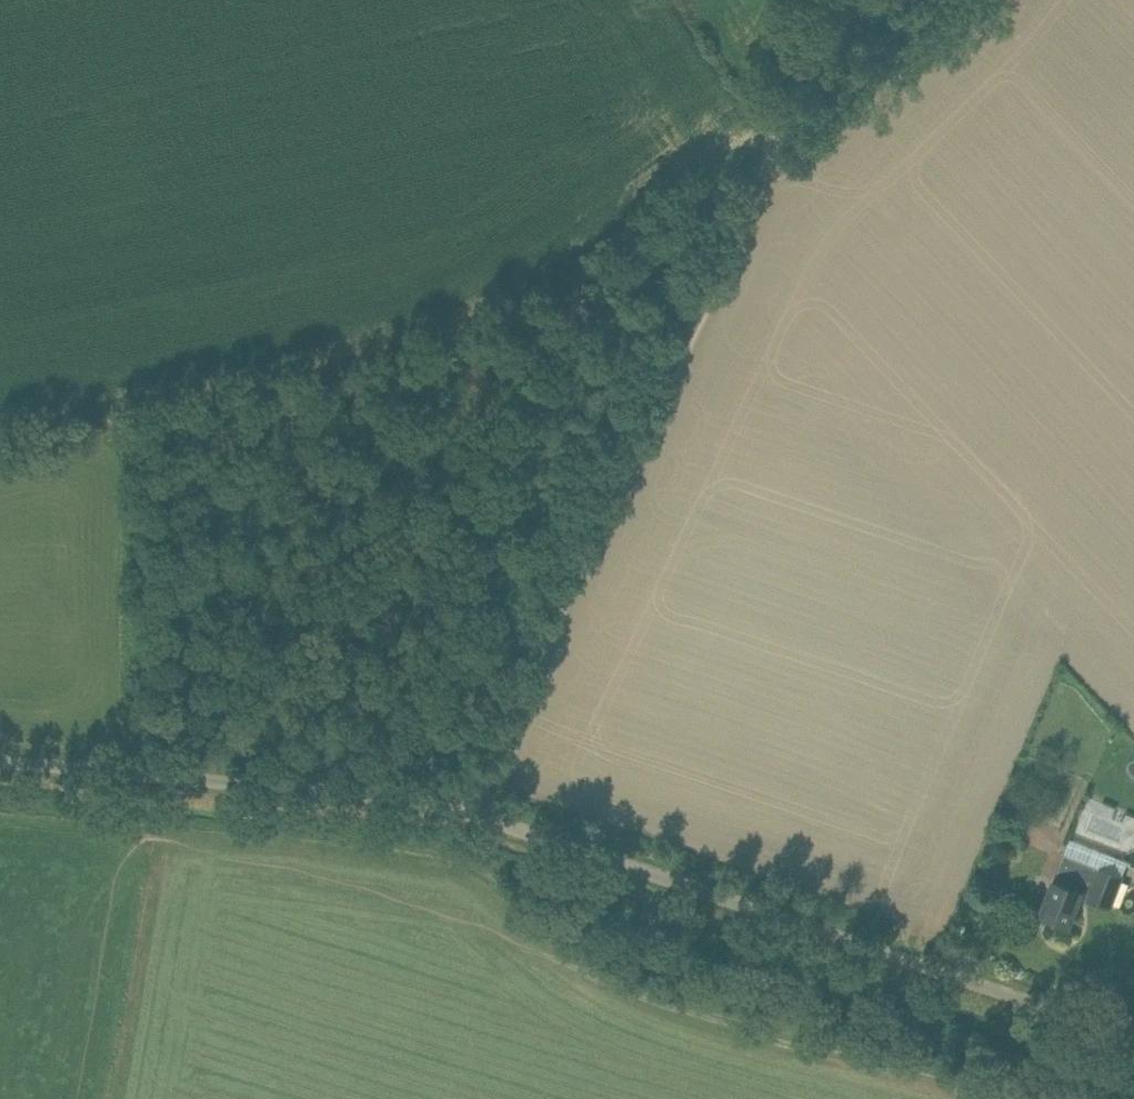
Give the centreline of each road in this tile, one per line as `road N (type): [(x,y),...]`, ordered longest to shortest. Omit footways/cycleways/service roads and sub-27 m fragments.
road 1 (unclassified): [(1133,1045),(458,812),(0,772)]
road 2 (track): [(458,812),(763,172),(832,0)]

